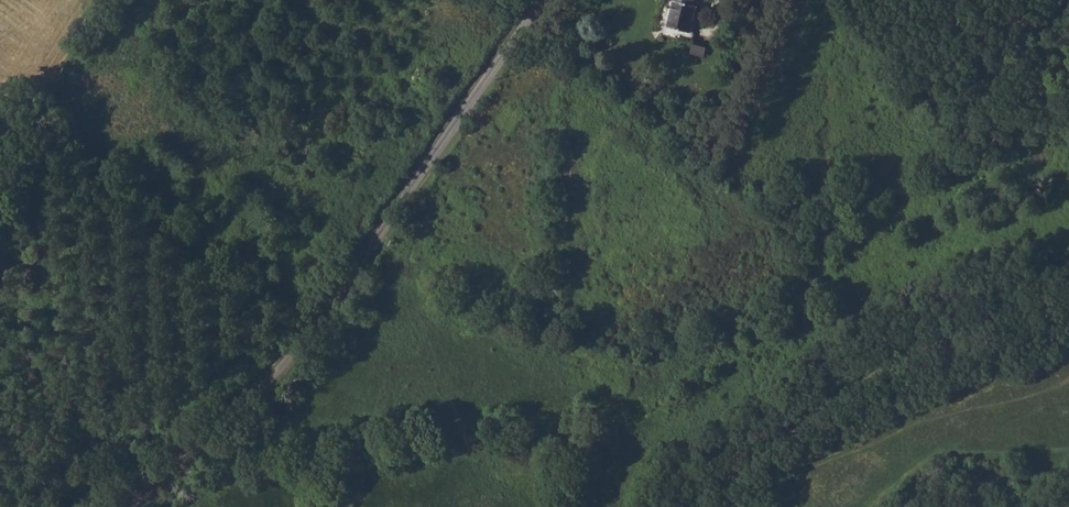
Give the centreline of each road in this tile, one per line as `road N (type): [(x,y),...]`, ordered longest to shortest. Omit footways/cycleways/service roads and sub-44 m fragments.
road 1 (unclassified): [(545,0),(284,380),(153,506)]

